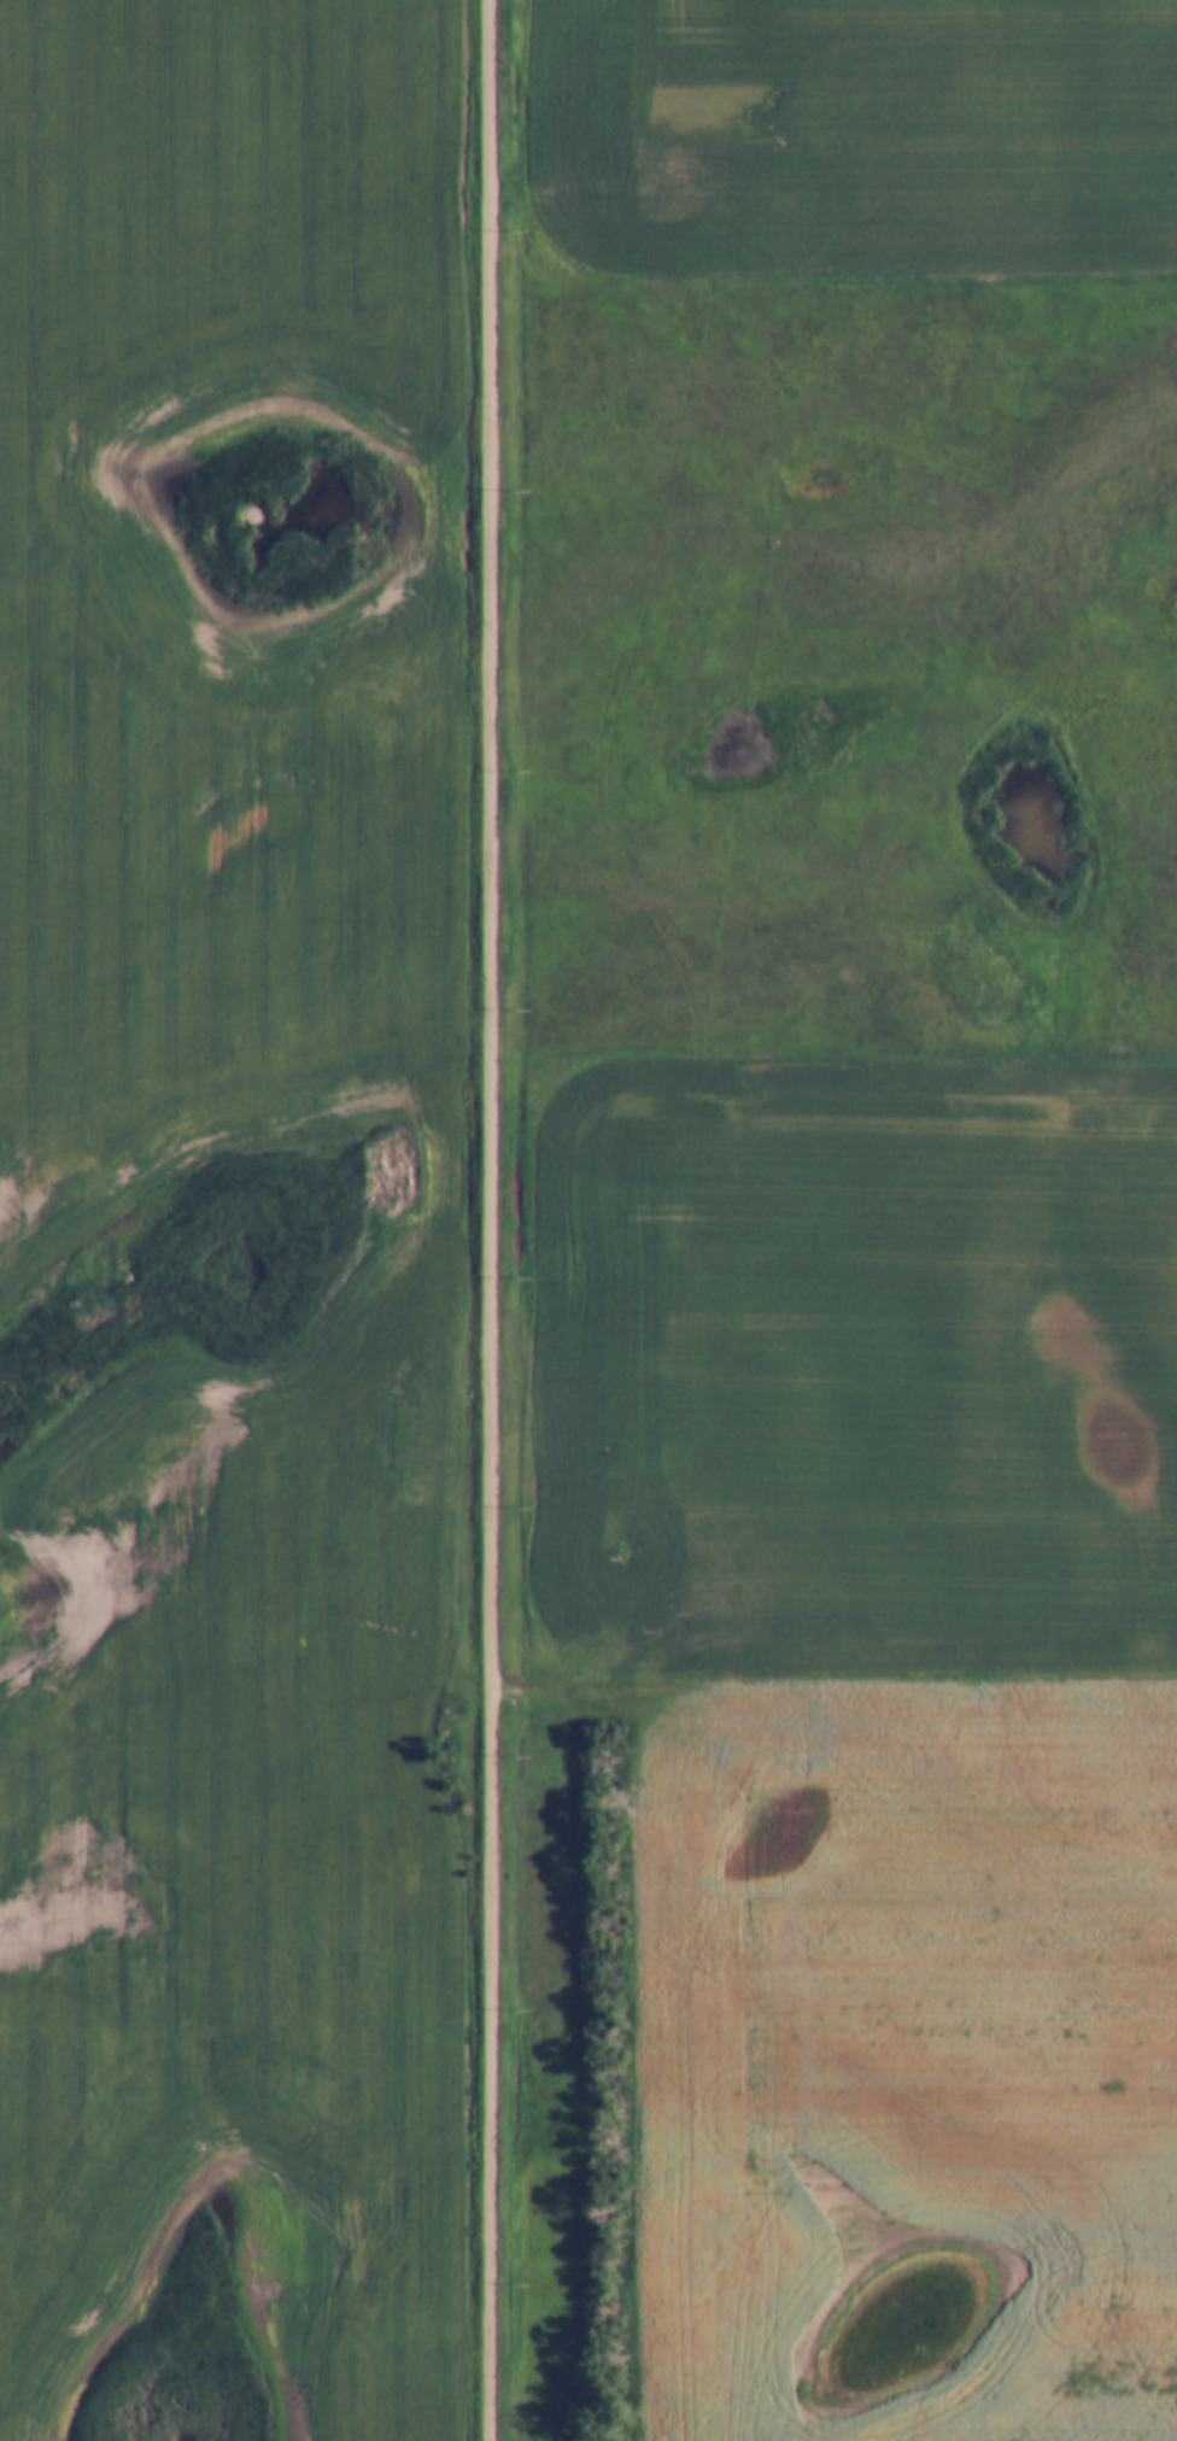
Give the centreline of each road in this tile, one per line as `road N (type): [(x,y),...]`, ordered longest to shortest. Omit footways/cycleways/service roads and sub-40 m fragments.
road 1 (residential): [(490,2440),(488,0)]
road 2 (track): [(492,1690),(1176,1695)]

